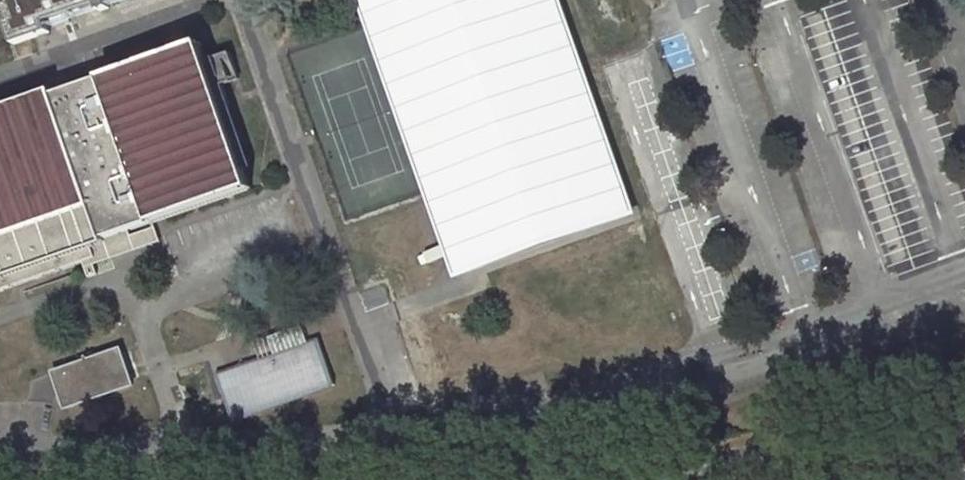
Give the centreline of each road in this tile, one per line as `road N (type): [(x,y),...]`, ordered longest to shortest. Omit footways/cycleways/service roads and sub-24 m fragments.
road 1 (residential): [(964,283),(489,433),(234,448),(0,448)]

